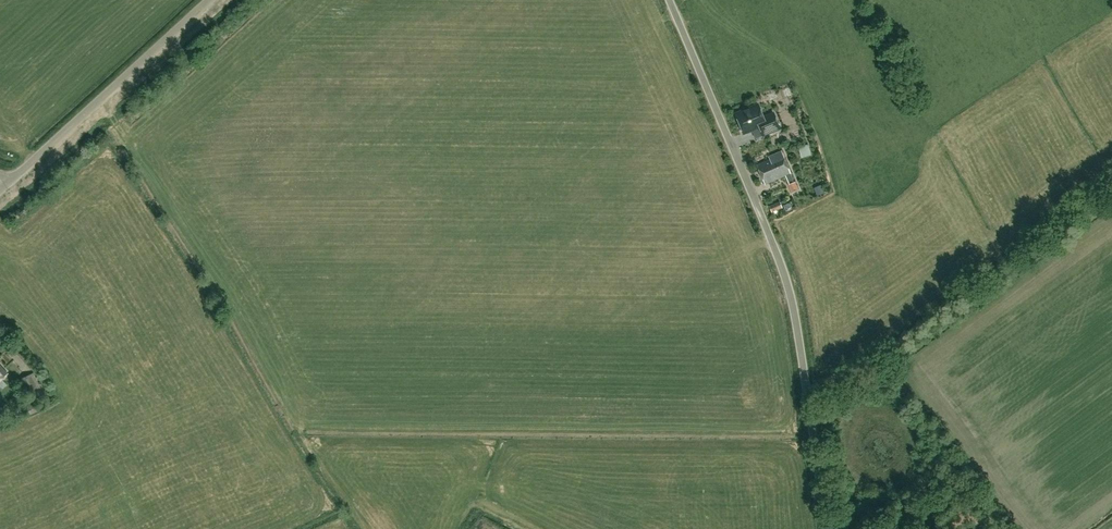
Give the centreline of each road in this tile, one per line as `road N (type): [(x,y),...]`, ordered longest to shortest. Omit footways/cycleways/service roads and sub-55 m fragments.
road 1 (unclassified): [(826,528),(792,301),(669,0)]
road 2 (track): [(806,399),(1111,182)]
road 3 (unclassified): [(5,188),(209,0)]

